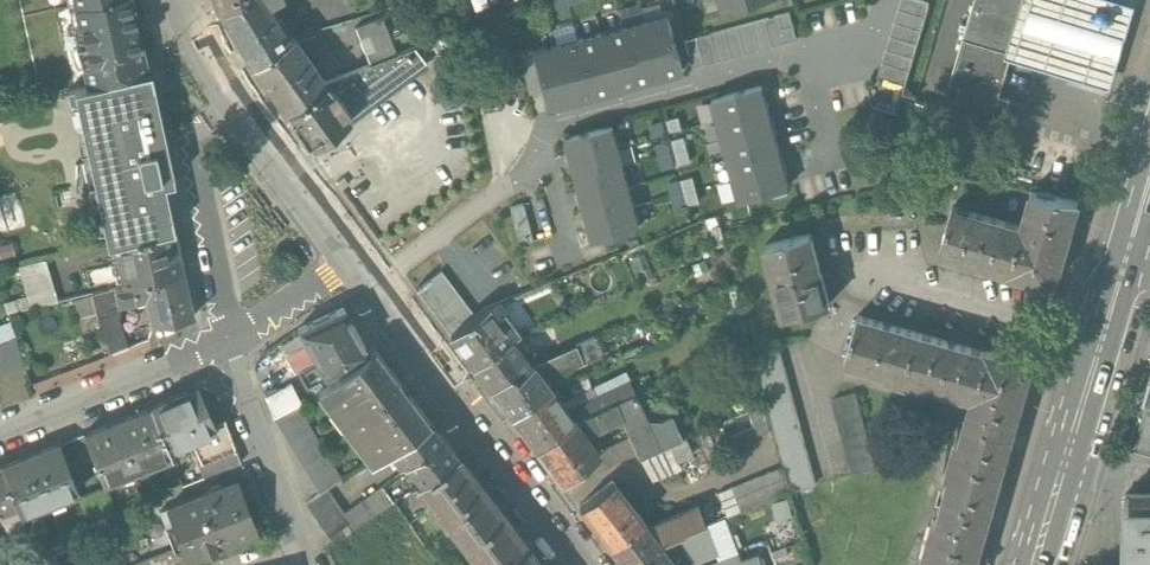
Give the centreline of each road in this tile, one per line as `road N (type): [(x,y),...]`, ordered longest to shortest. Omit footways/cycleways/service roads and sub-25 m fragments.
road 1 (residential): [(587,564),(351,256)]
road 2 (residential): [(230,342),(197,147),(205,127),(233,105)]
road 3 (residential): [(0,429),(230,342)]
road 4 (primary): [(1103,332),(1037,564)]
road 5 (residential): [(1103,332),(873,277)]
road 6 (residential): [(297,550),(230,342)]
road 7 (residential): [(351,256),(233,105)]
road 8 (primary): [(1149,181),(1103,332)]
road 9 (residential): [(230,342),(351,256)]

